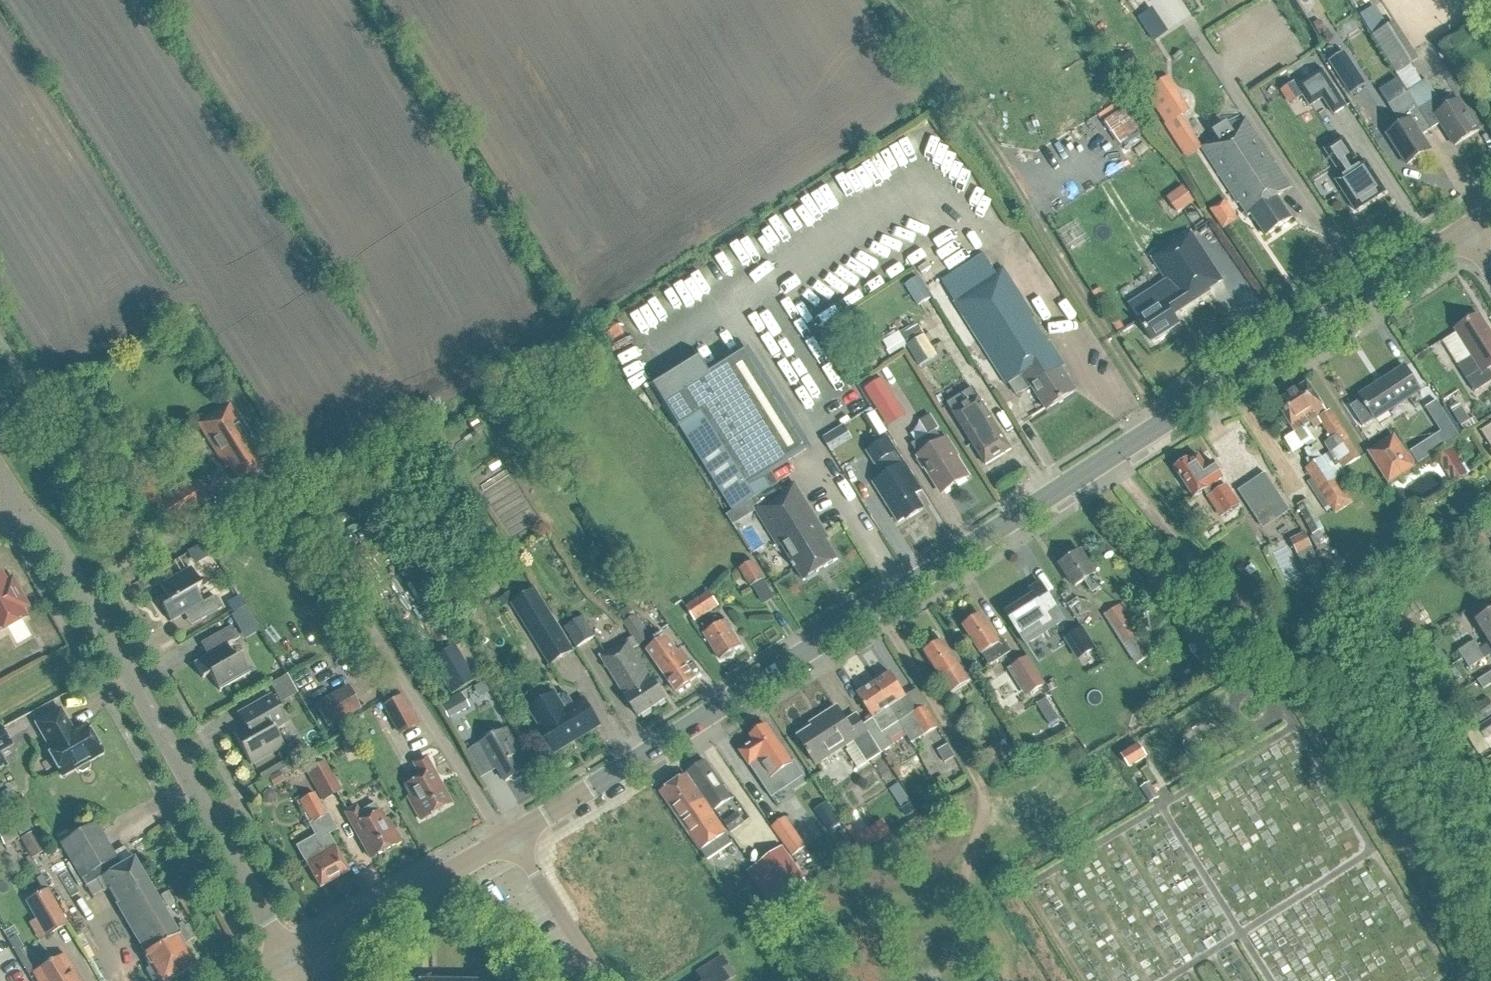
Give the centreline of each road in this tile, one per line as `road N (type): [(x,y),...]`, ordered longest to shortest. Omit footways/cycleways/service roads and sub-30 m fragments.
road 1 (primary): [(510,837),(1465,230)]
road 2 (residential): [(287,961),(53,541),(23,512)]
road 3 (residential): [(510,837),(295,515),(258,504),(172,533)]
road 4 (track): [(1164,422),(888,0)]
road 5 (primary): [(287,961),(510,837)]
road 6 (residential): [(600,980),(510,837)]

